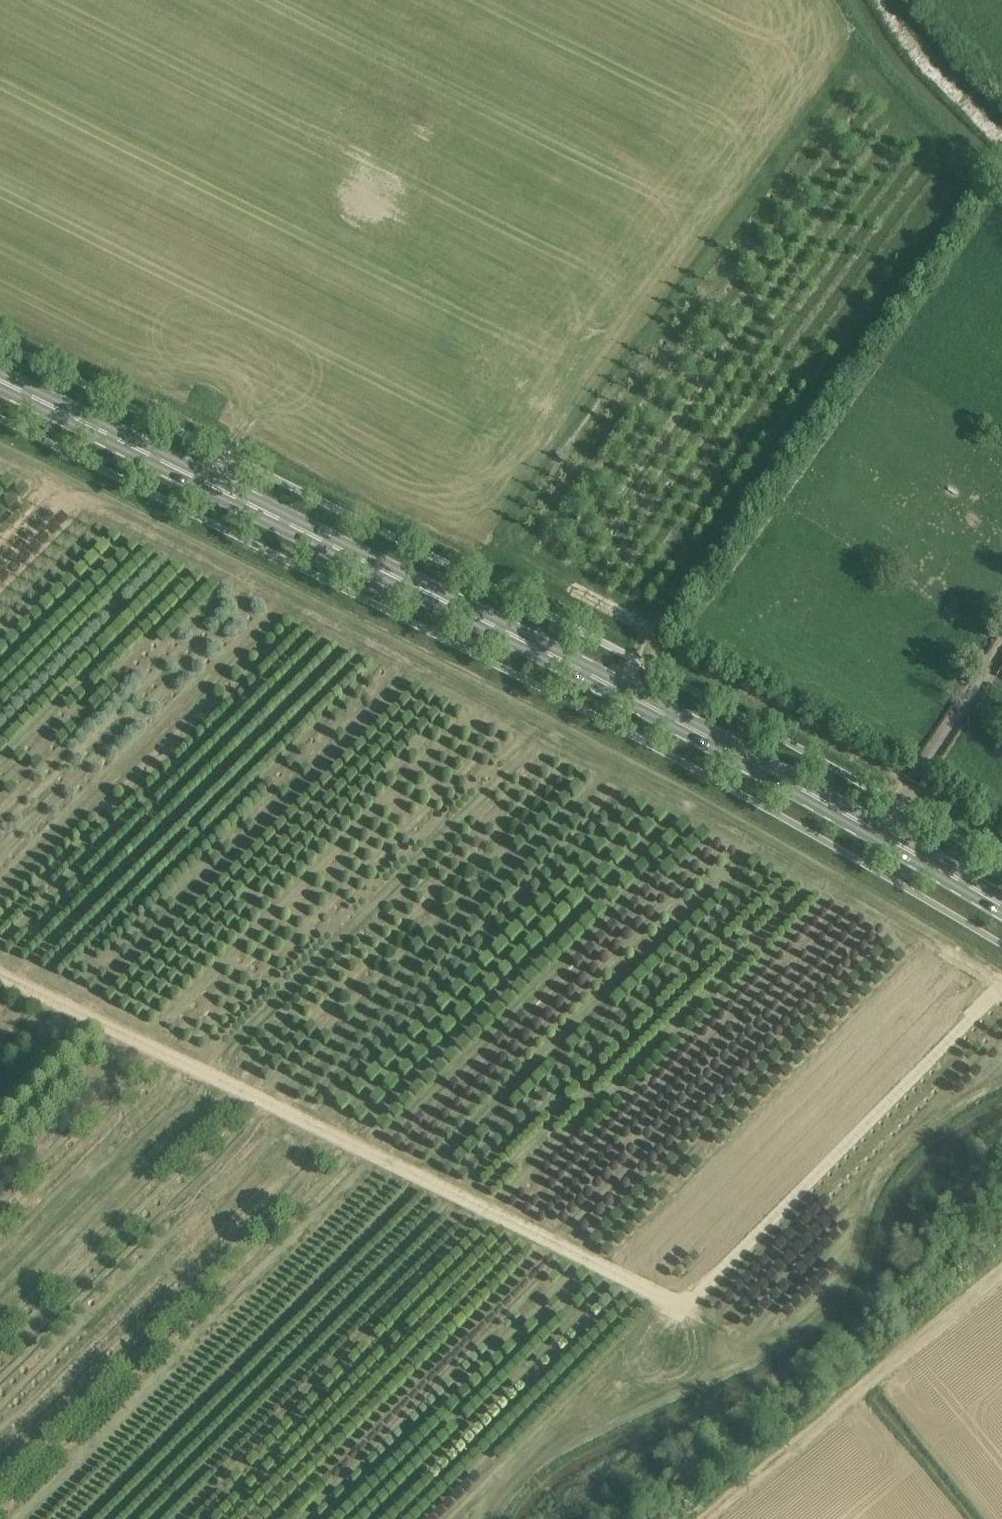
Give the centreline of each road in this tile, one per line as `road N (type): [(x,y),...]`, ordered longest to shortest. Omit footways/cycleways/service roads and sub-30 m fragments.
road 1 (primary): [(1001,905),(611,685),(0,381)]
road 2 (track): [(706,1518),(1001,1272)]

